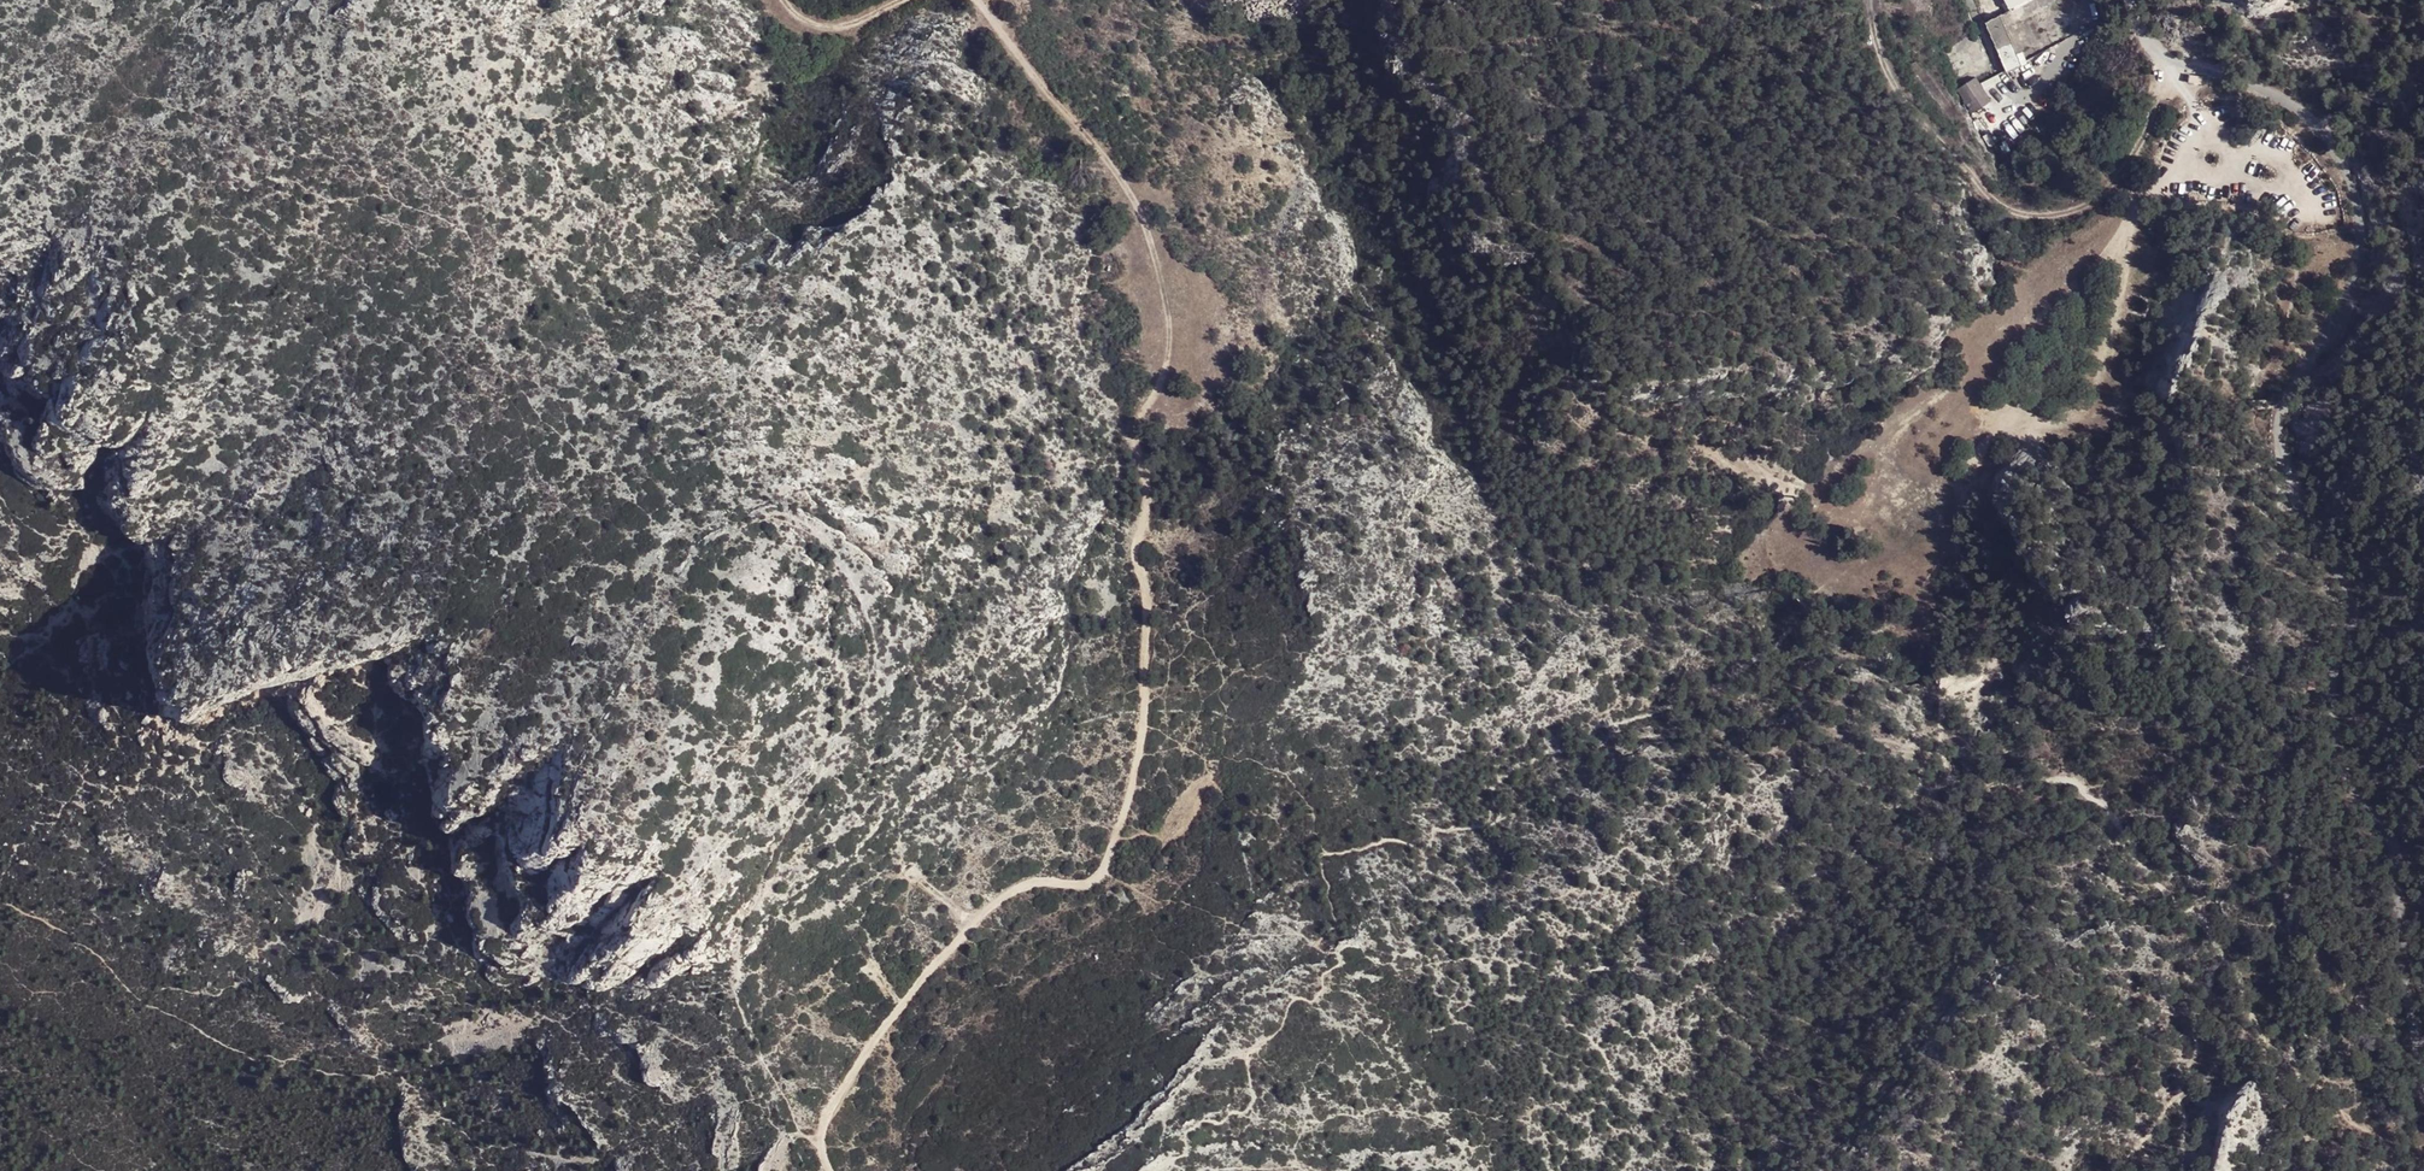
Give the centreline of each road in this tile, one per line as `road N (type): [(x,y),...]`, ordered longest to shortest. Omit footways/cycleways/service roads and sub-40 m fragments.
road 1 (track): [(974,0),(1123,183),(1172,323),(1138,440),(1146,706),(1111,854),(1092,878),(1028,889),(936,969),(826,1122),(821,1144),(832,1170)]
road 2 (unclassified): [(2423,1087),(2392,837),(2336,748),(2334,694),(2353,621),(2349,589),(2299,499),(2280,428),(2288,399),(2351,297),(2361,245),(2357,201),(2337,152),(2309,118),(2272,93),(2173,62),(2148,40),(2130,0)]
road 3 (track): [(2173,62),(2146,138),(2100,200),(2034,215),(2002,207),(1981,187),(1892,80),(1869,0)]
road 4 (track): [(2125,239),(1989,365)]

